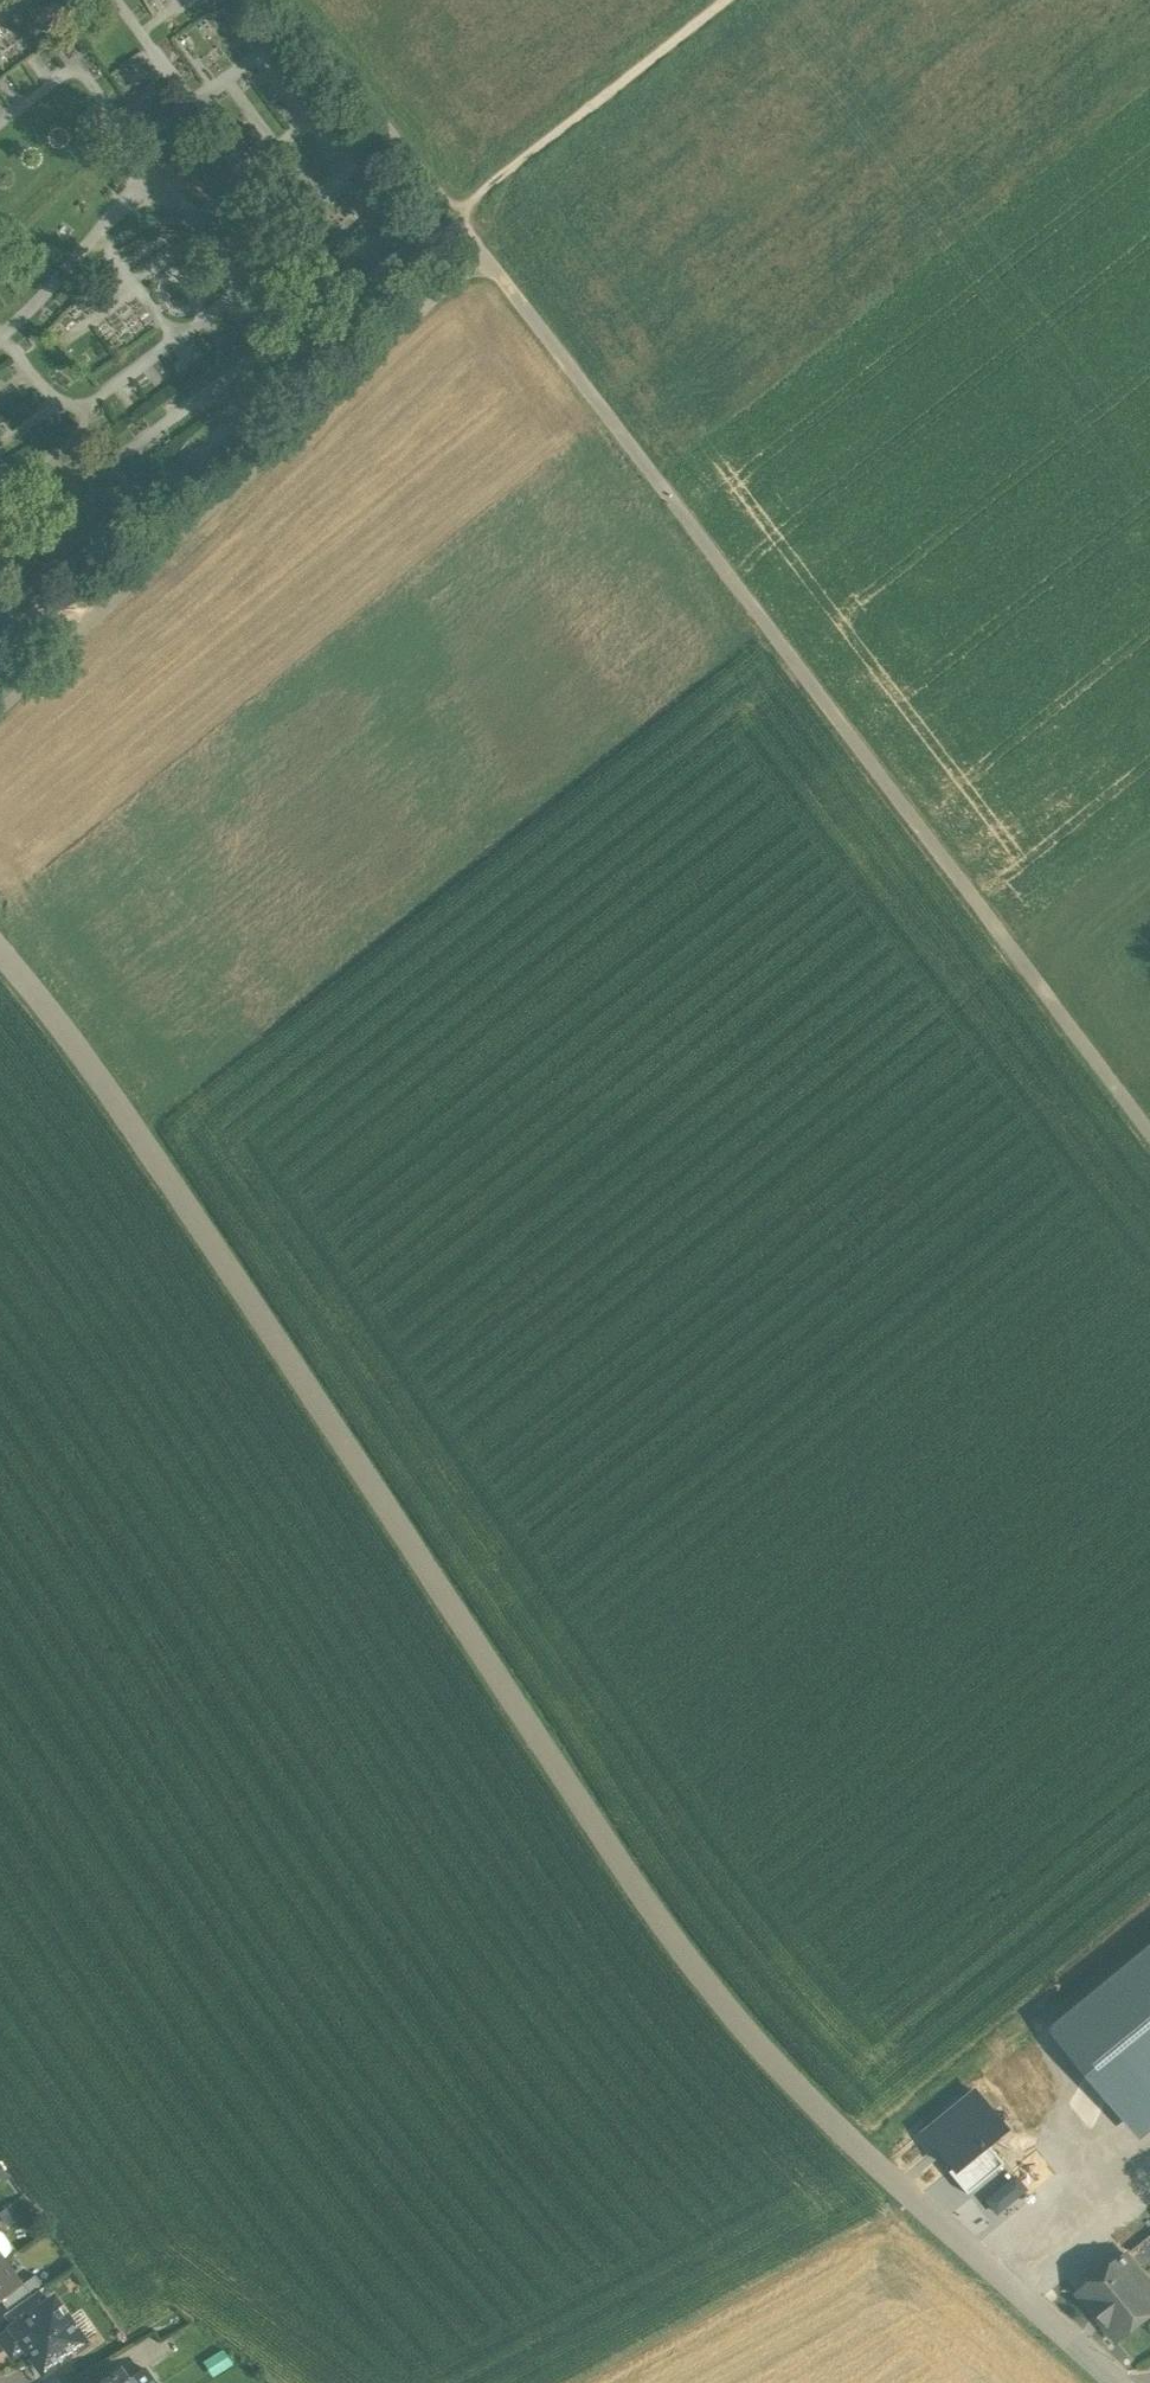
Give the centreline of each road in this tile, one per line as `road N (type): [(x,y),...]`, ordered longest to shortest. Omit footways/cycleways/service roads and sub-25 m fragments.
road 1 (track): [(0,951),(216,1251),(553,1765),(771,2064),(1118,2382)]
road 2 (track): [(484,258),(1149,1137)]
road 3 (track): [(0,709),(484,258)]
road 4 (track): [(483,258),(696,75),(718,0)]
road 5 (track): [(282,0),(483,258)]

